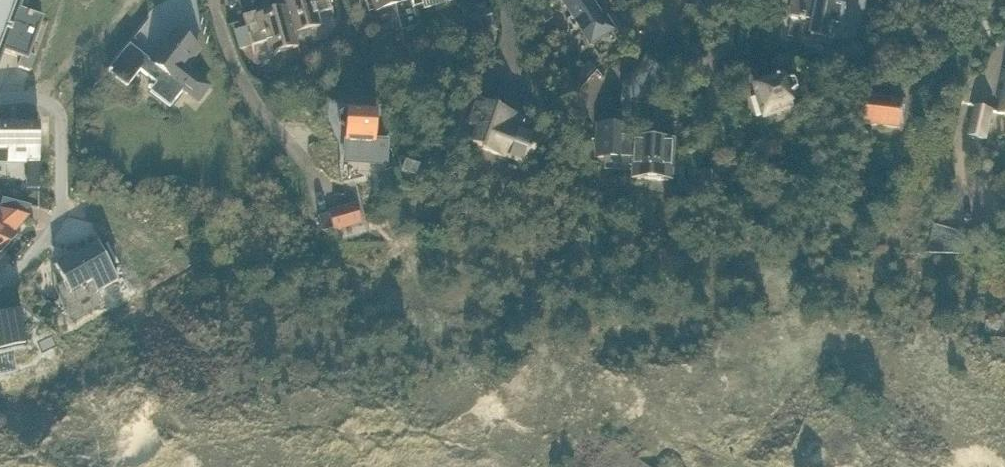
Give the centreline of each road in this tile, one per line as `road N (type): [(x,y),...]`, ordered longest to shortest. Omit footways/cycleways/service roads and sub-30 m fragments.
road 1 (residential): [(0,95),(46,99),(60,119),(56,225),(21,268),(0,278)]
road 2 (residential): [(594,99),(683,0)]

